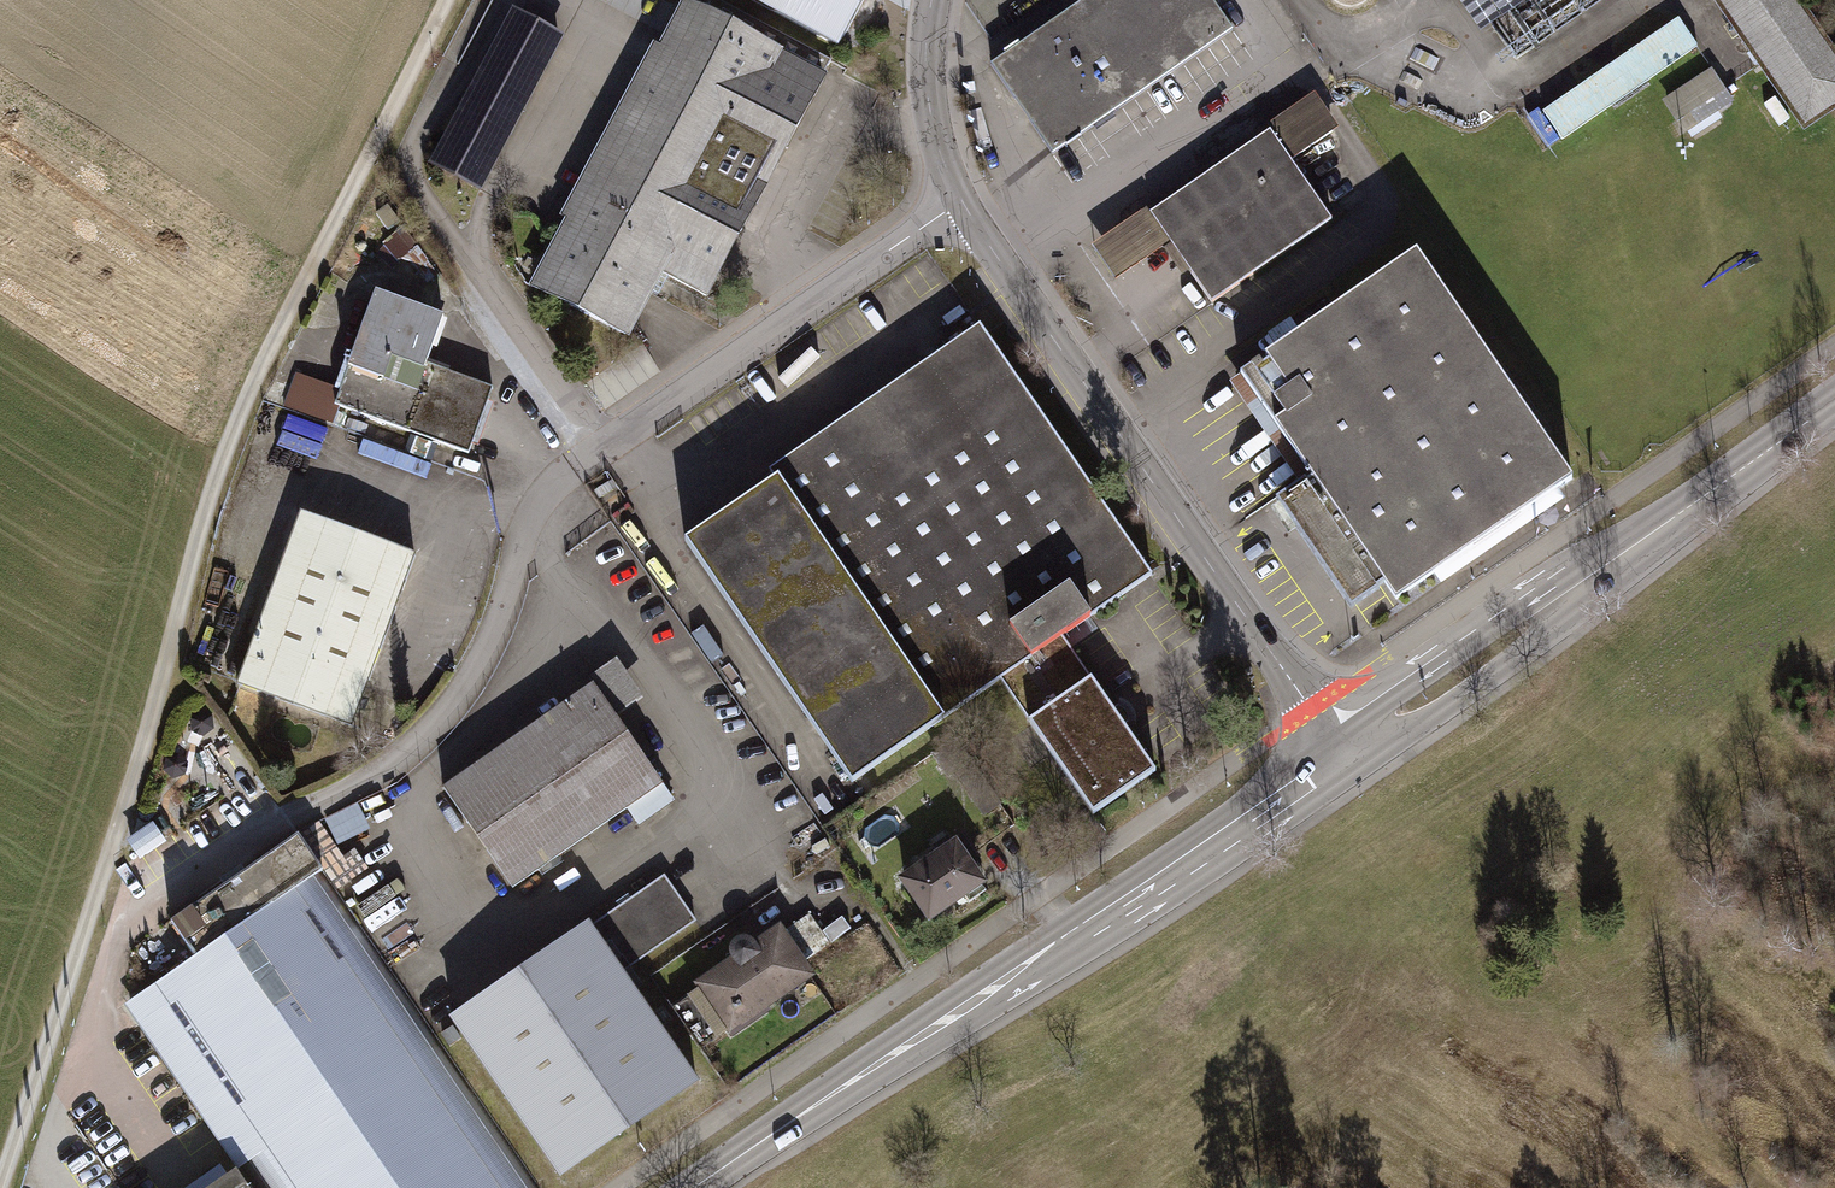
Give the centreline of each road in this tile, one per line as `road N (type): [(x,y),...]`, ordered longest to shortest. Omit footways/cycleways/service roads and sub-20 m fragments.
road 1 (unclassified): [(180,1187),(93,1055),(112,956),(127,924),(282,824),(351,790),(424,736),(471,678),(538,515),(602,452),(961,203)]
road 2 (track): [(447,0),(314,256),(226,449),(131,788),(0,1187)]
road 3 (secondary): [(701,1187),(1339,753)]
road 4 (secondary): [(961,203),(1339,753)]
road 5 (secondary): [(1339,753),(1834,405)]
road 6 (secondary): [(930,0),(929,111),(961,203)]

